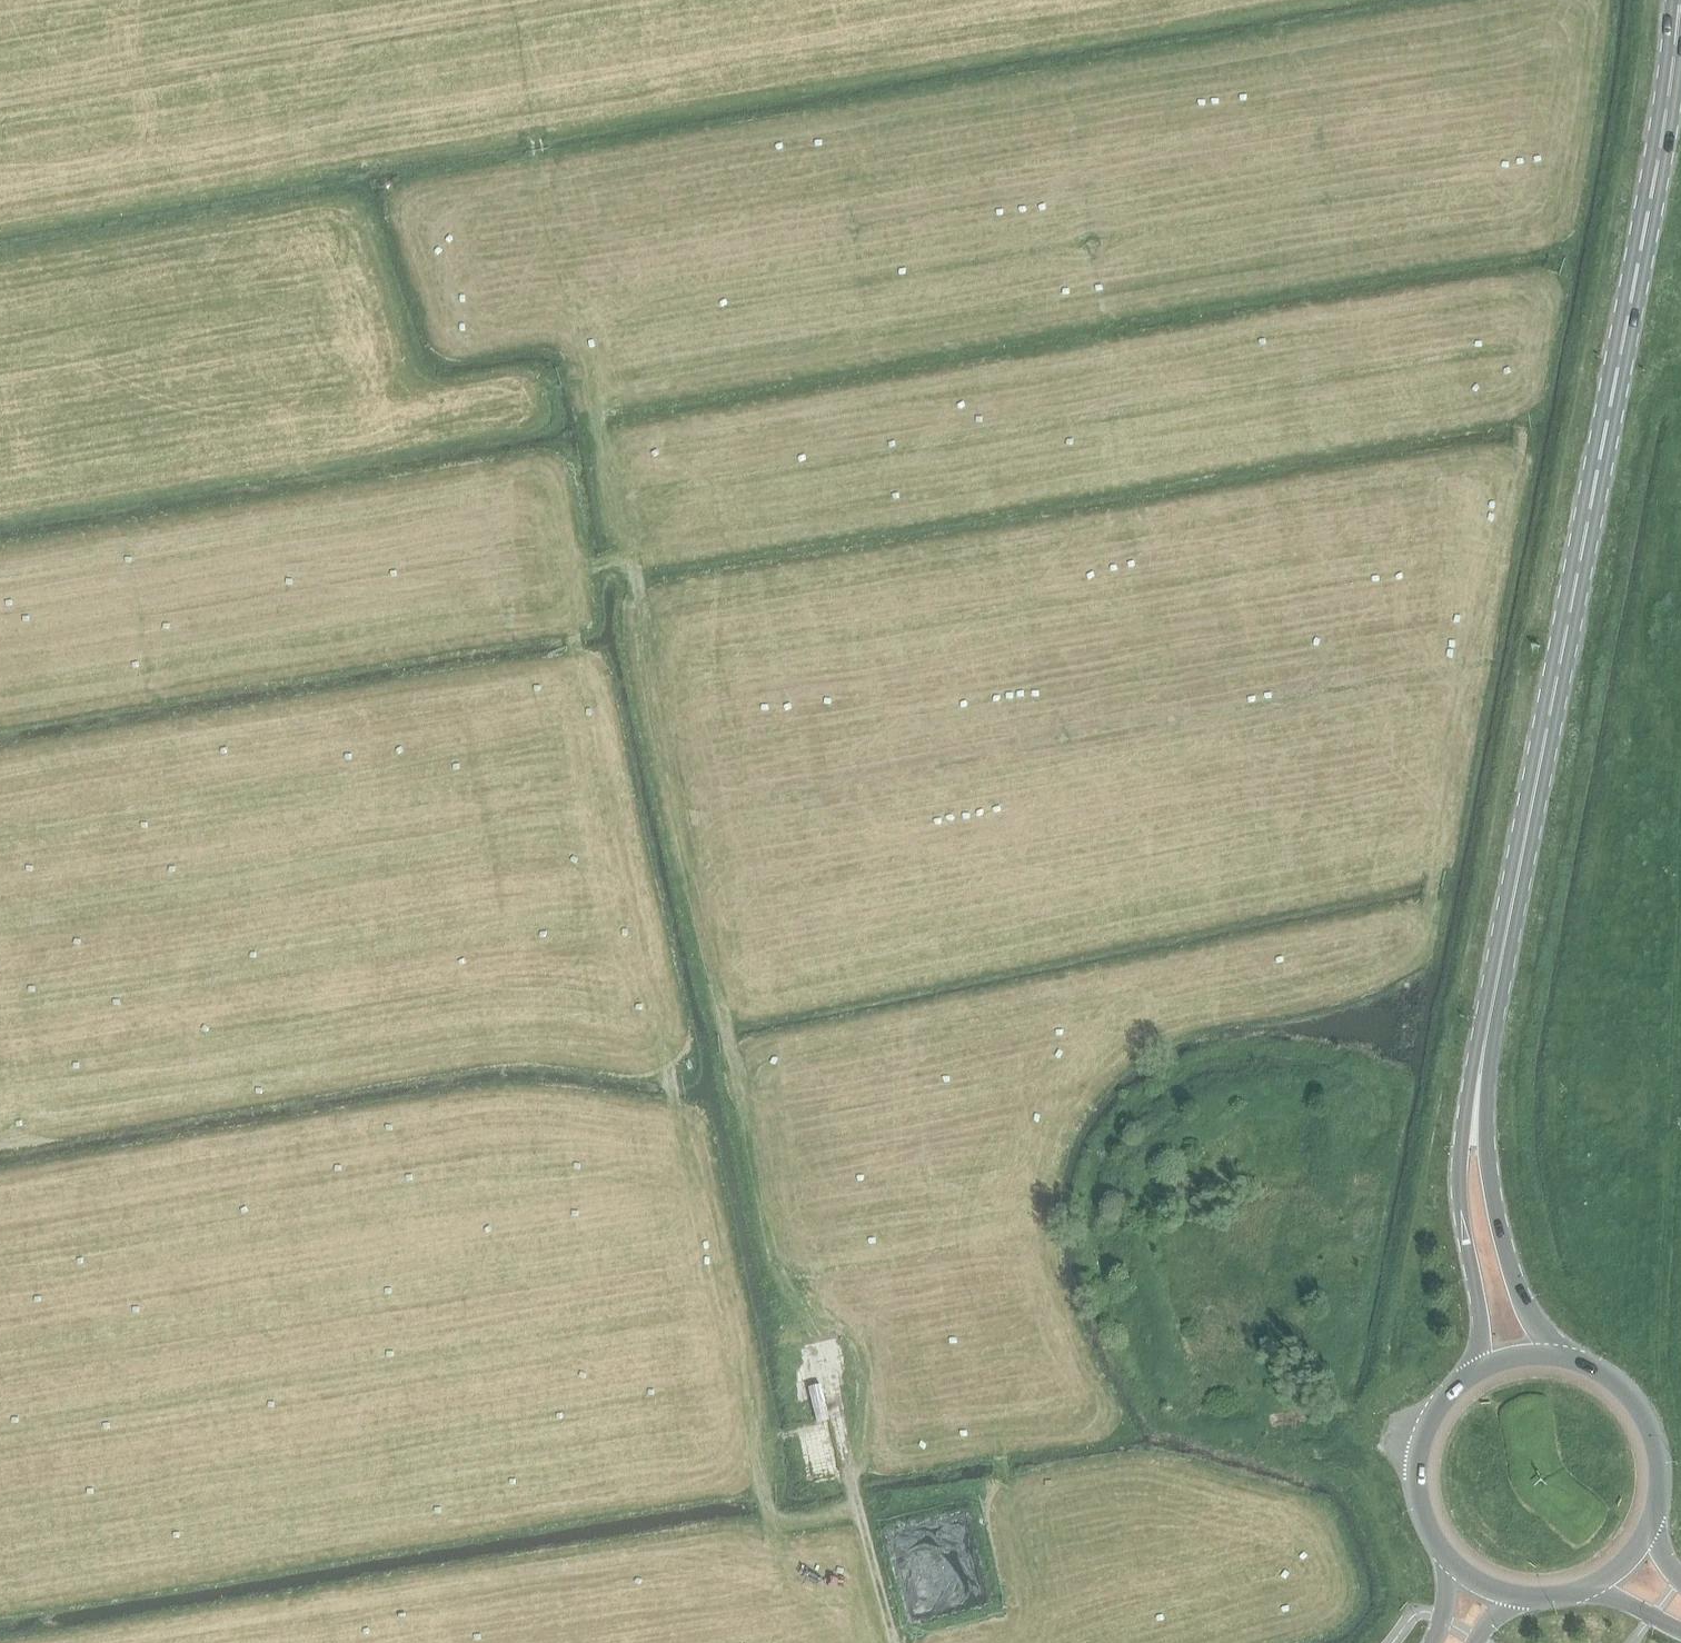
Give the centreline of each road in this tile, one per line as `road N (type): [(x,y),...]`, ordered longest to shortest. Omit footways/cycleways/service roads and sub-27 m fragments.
road 1 (primary): [(1484,1058),(1661,156),(1680,1)]
road 2 (primary): [(1484,1058),(1461,1195),(1479,1367)]
road 3 (primary): [(1553,1354),(1515,1297),(1490,1176),(1484,1058)]
road 4 (primary): [(1479,1367),(1447,1390),(1425,1422),(1413,1460),(1414,1499),(1428,1536),(1452,1567)]
road 5 (primary): [(1647,1529),(1658,1492),(1644,1418),(1590,1366),(1553,1354)]

